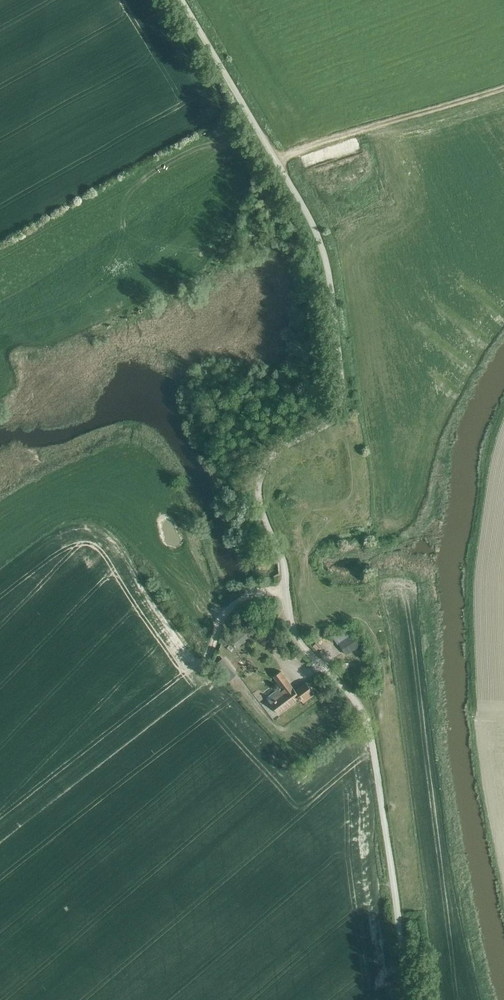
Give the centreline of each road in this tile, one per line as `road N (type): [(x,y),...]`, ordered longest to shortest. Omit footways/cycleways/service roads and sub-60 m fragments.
road 1 (unclassified): [(183,0),(308,214),(328,267),(341,411),(270,459),(259,493),(284,561),(294,631),(357,703),(373,739),(410,999)]
road 2 (track): [(275,158),(503,85)]

